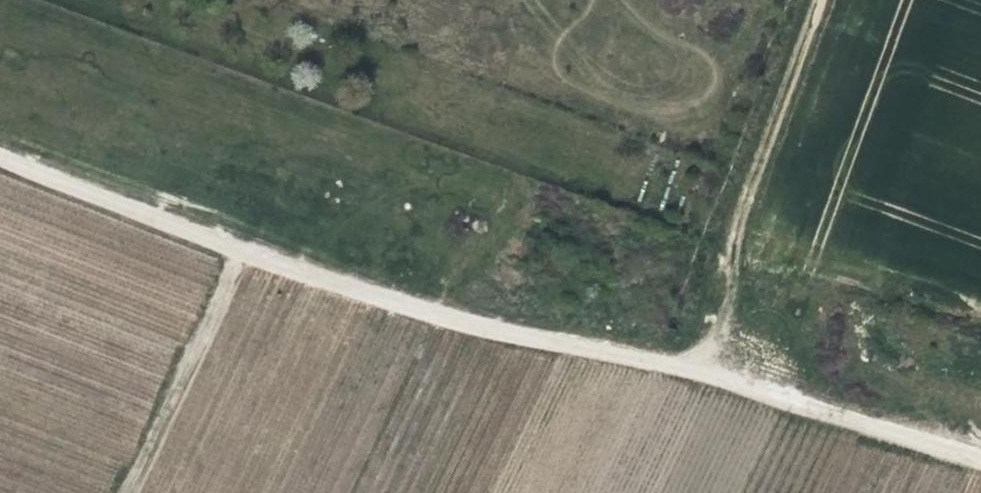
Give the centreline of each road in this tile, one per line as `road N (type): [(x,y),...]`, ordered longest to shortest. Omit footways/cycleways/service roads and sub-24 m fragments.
road 1 (track): [(980,460),(681,370),(385,299),(0,155)]
road 2 (track): [(808,0),(681,370)]
road 3 (track): [(237,247),(120,492)]

